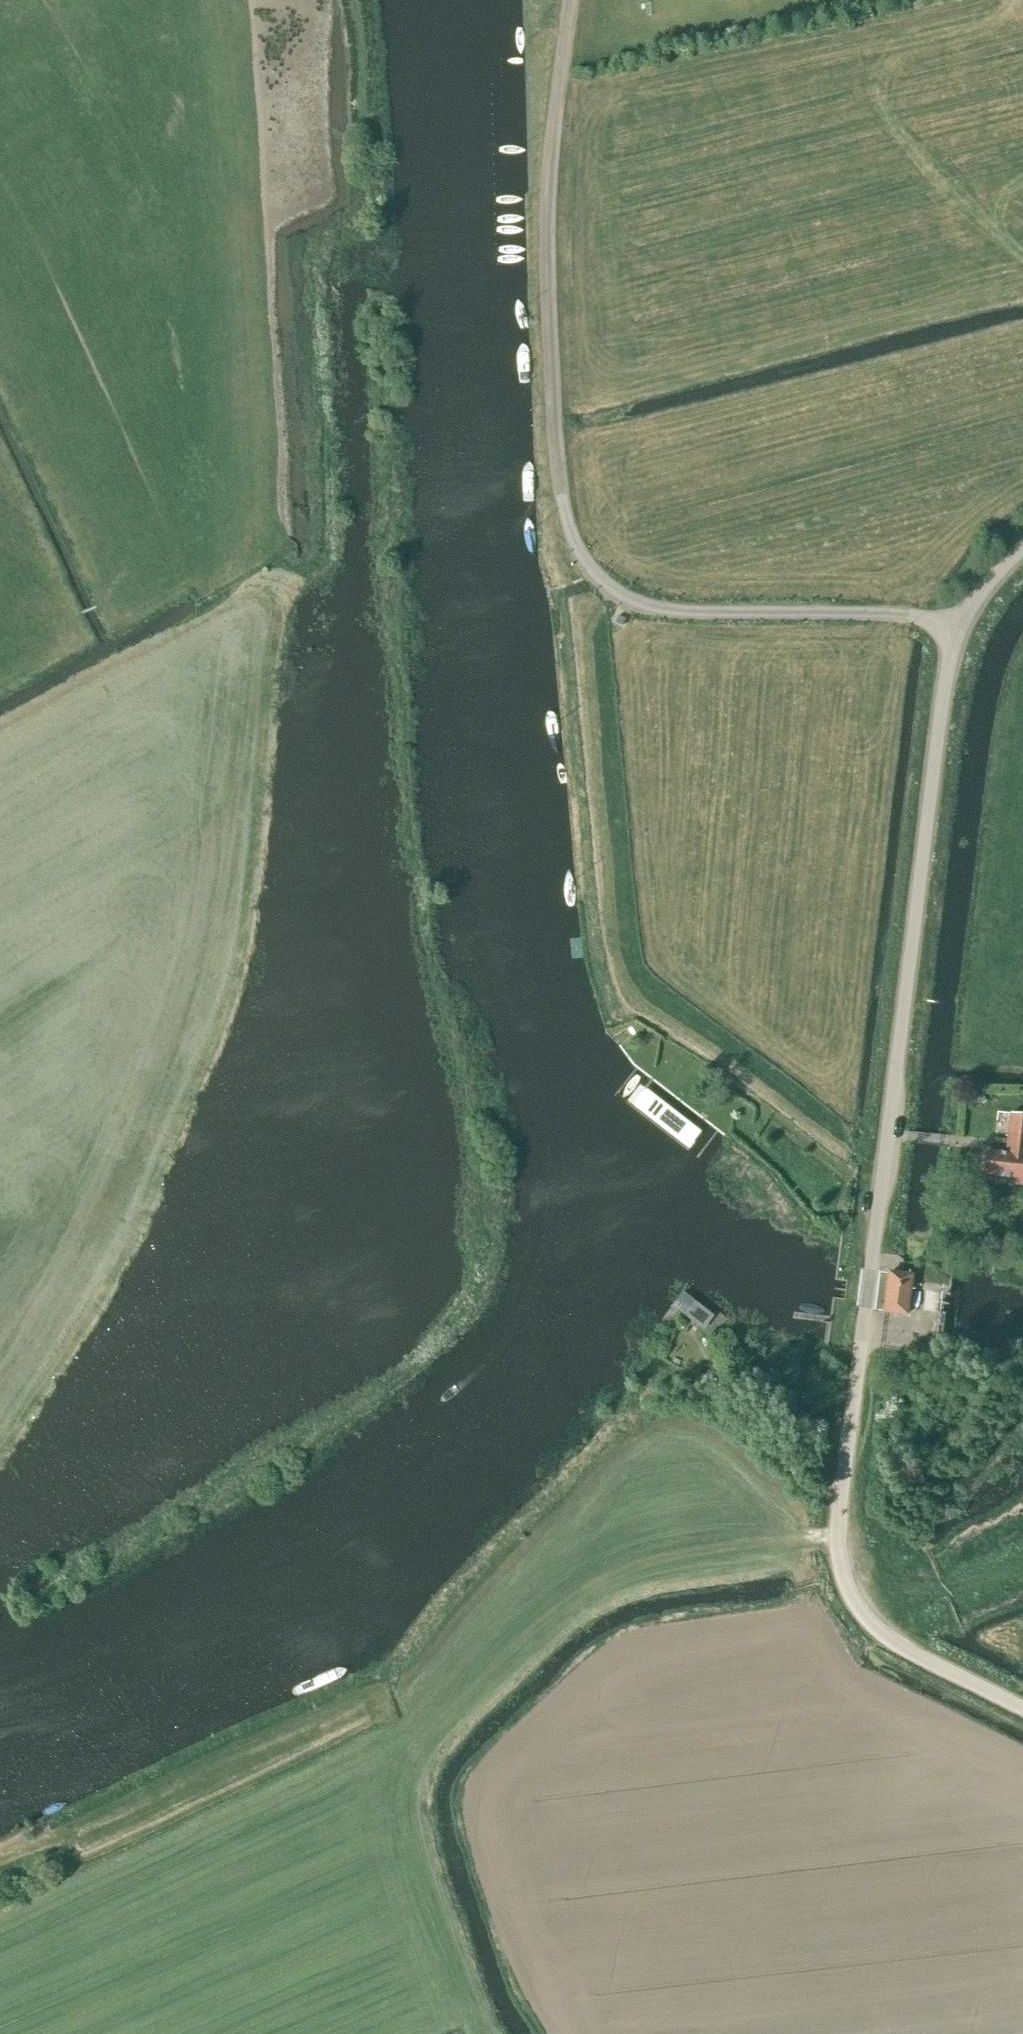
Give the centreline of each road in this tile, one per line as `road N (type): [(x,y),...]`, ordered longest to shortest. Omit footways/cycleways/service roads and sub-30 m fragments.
road 1 (tertiary): [(1022,549),(979,596),(947,669),(870,1271)]
road 2 (tertiary): [(1022,1709),(879,1632),(841,1573),(839,1521),(870,1271)]

